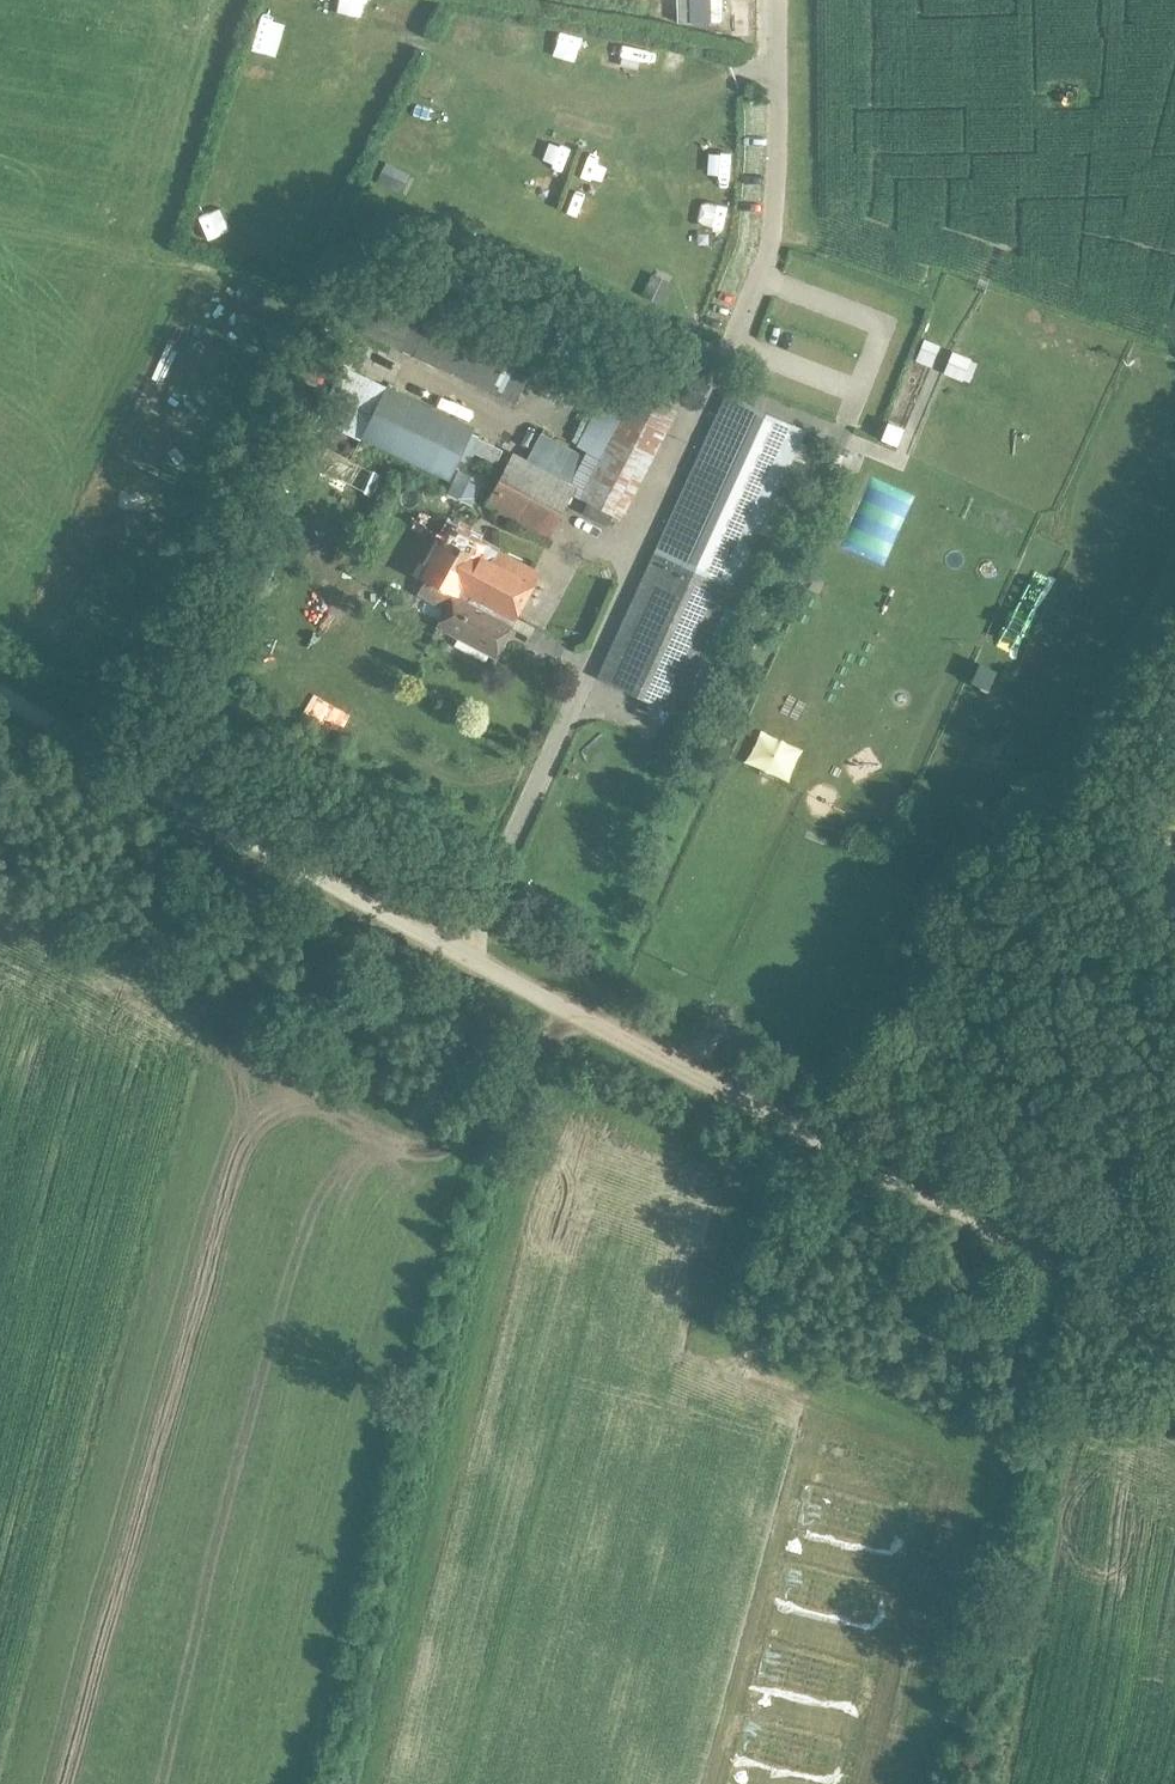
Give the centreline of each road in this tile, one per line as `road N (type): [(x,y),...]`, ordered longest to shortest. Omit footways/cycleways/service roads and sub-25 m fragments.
road 1 (unclassified): [(1174,1318),(459,952),(0,694)]

